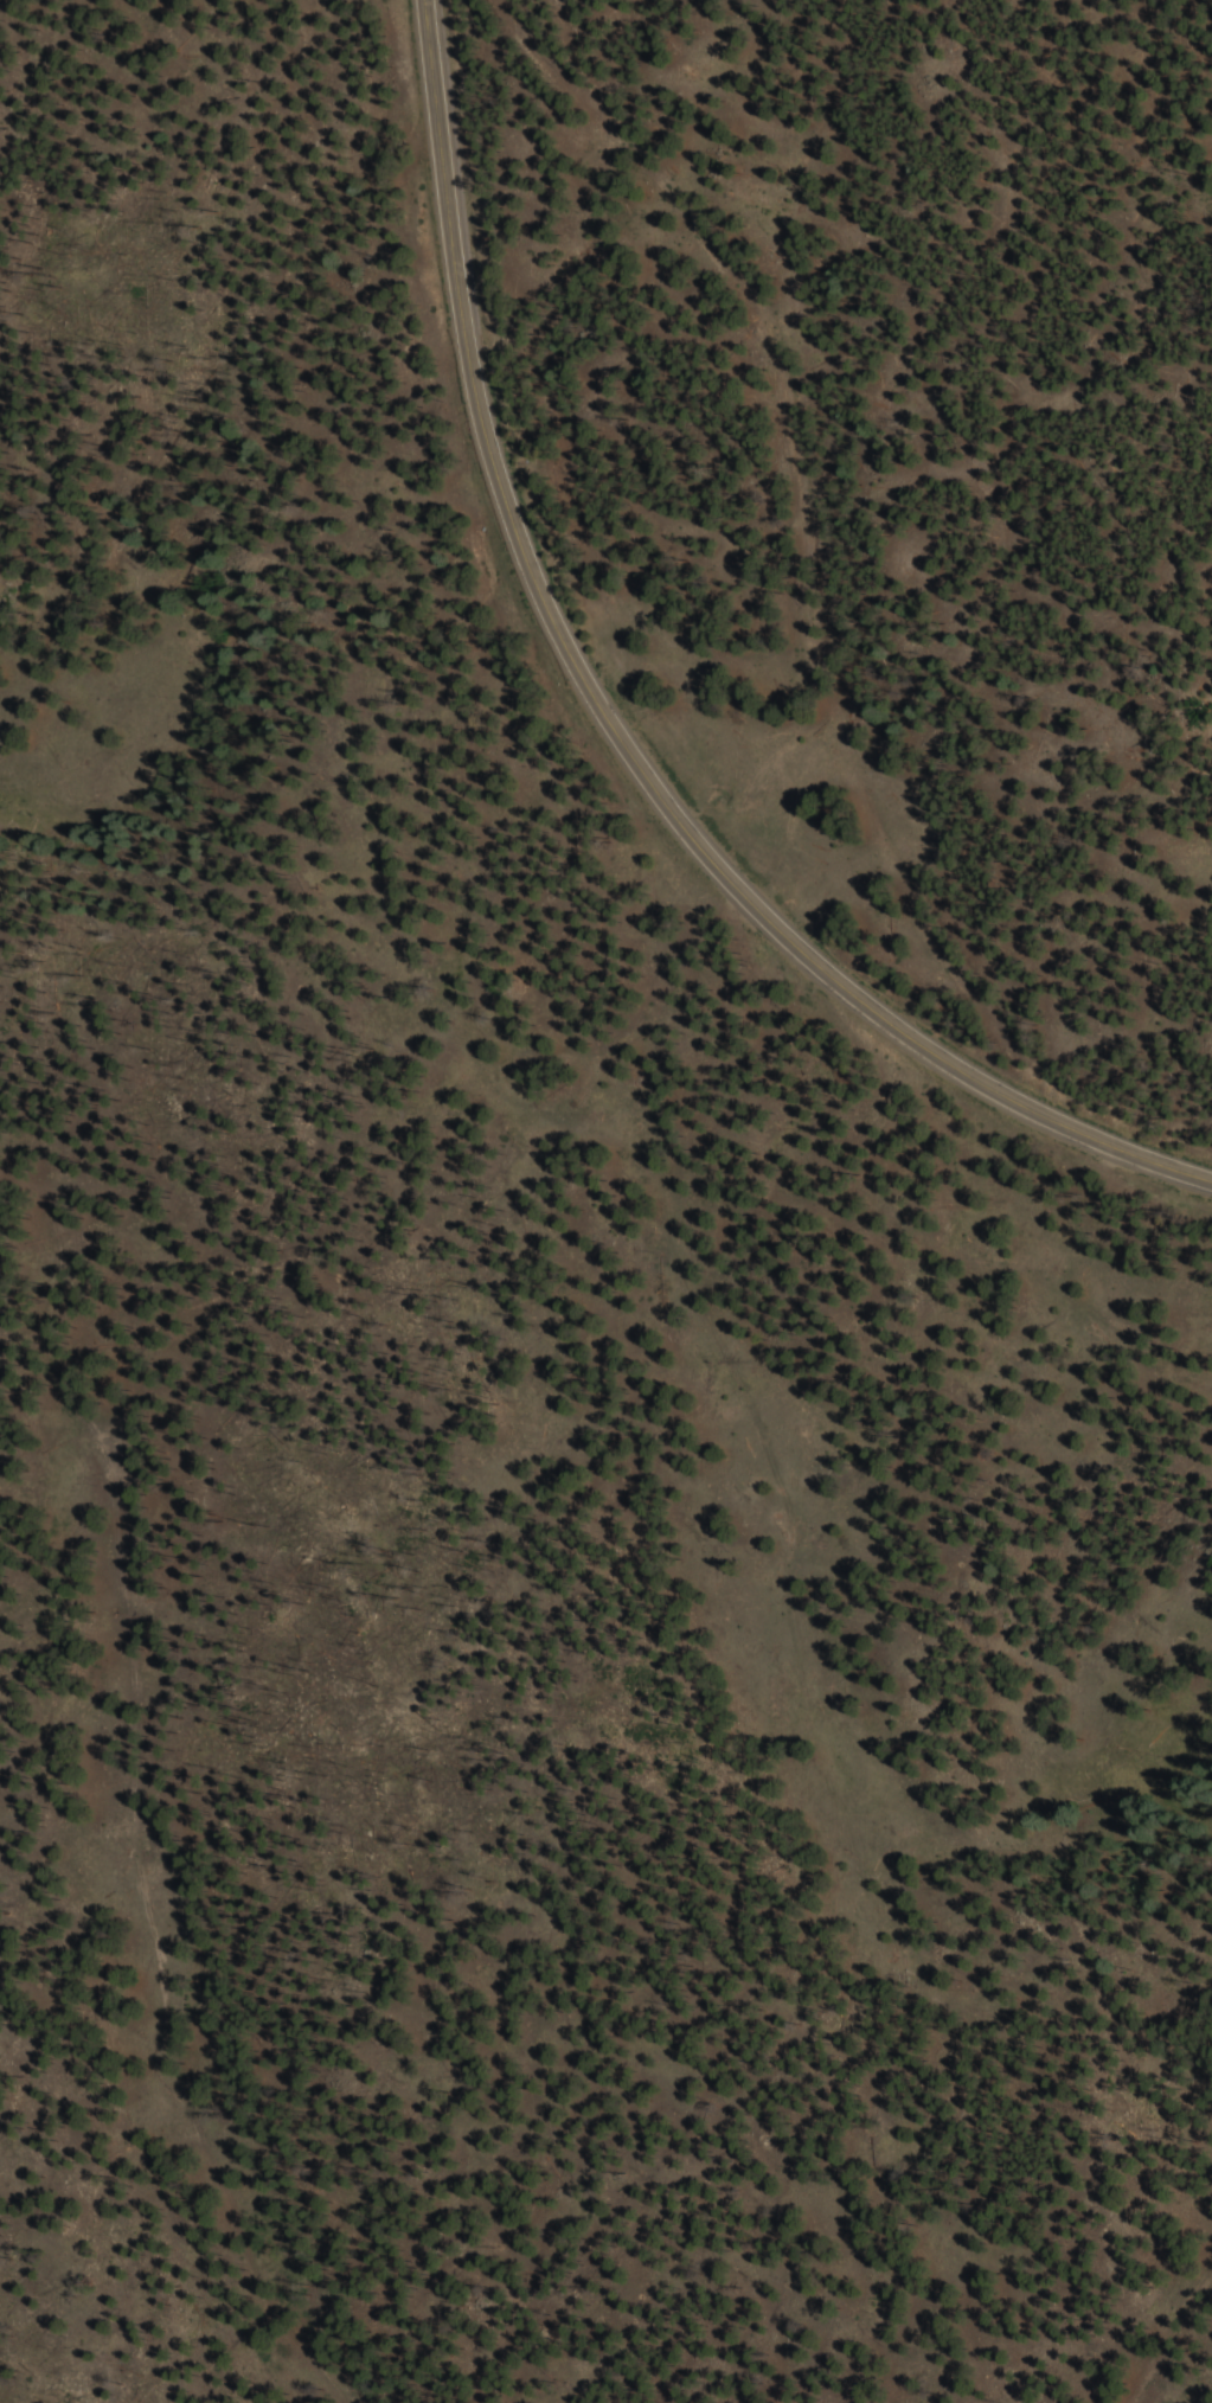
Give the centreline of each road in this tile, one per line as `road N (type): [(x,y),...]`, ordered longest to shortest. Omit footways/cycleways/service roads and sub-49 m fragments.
road 1 (primary): [(420,0),(458,315),(493,473),(602,716),(770,928),(871,1014),(1006,1101),(1211,1181)]

